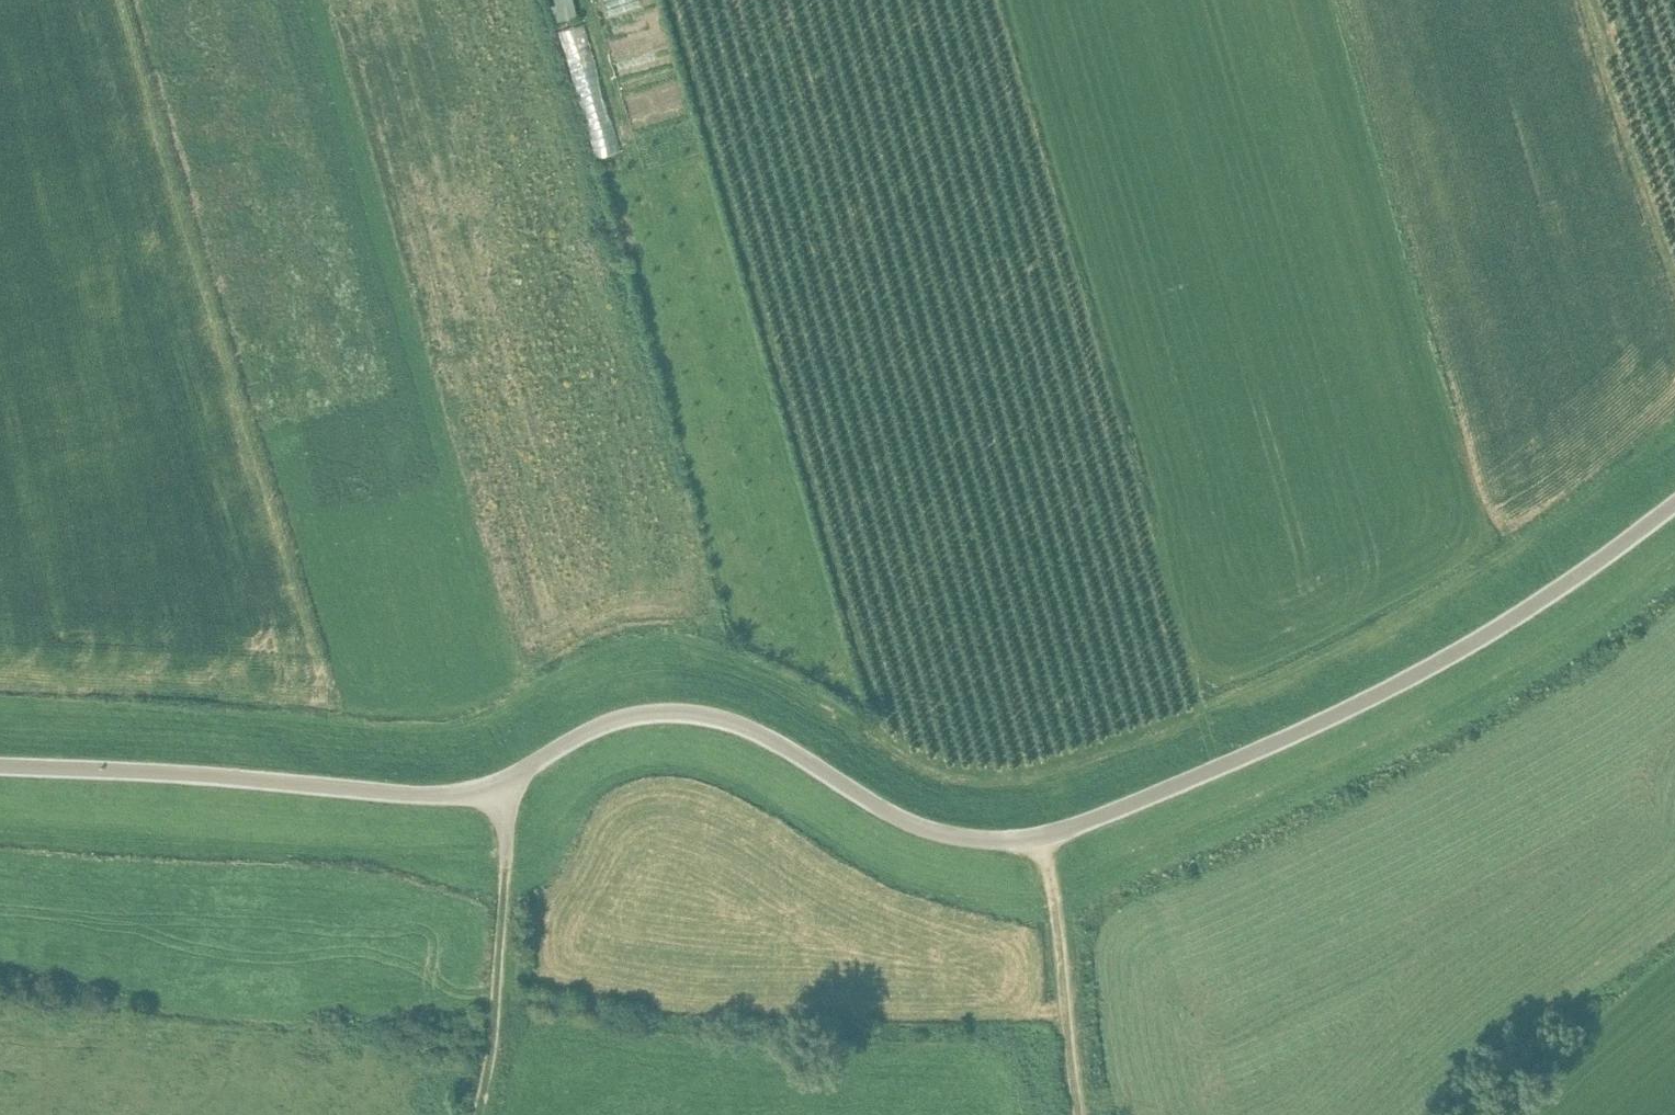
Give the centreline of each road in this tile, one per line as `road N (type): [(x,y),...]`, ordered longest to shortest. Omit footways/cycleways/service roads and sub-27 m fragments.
road 1 (unclassified): [(0,767),(453,793),(509,784),(605,725),(677,711),(744,725),(924,826),(981,842),(1059,839),(1497,632),(1674,509)]
road 2 (track): [(509,784),(513,848),(484,1088)]
road 3 (track): [(1059,839),(1077,1114)]

